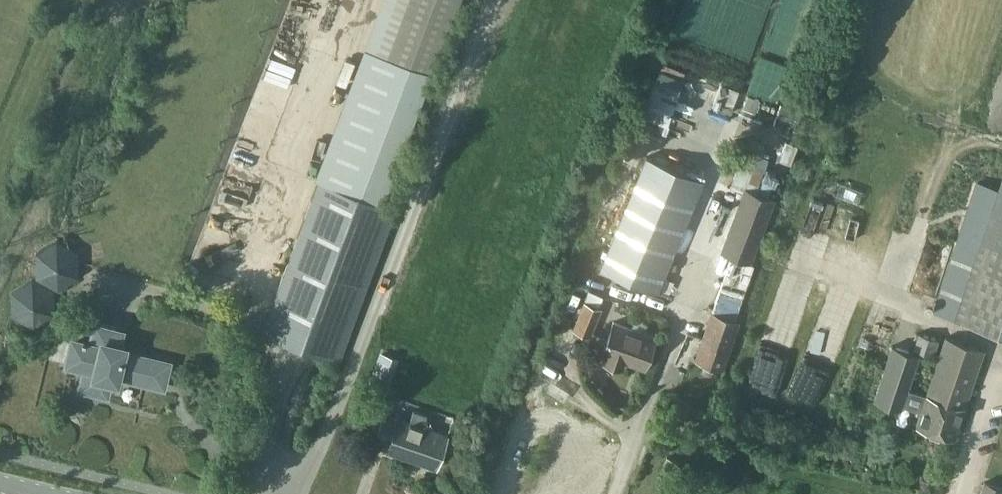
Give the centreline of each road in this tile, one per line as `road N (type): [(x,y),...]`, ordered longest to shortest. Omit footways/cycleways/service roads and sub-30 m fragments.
road 1 (unclassified): [(302,493),(495,0)]
road 2 (track): [(890,305),(939,167),(961,148),(1001,144)]
road 3 (track): [(803,270),(1001,350)]

